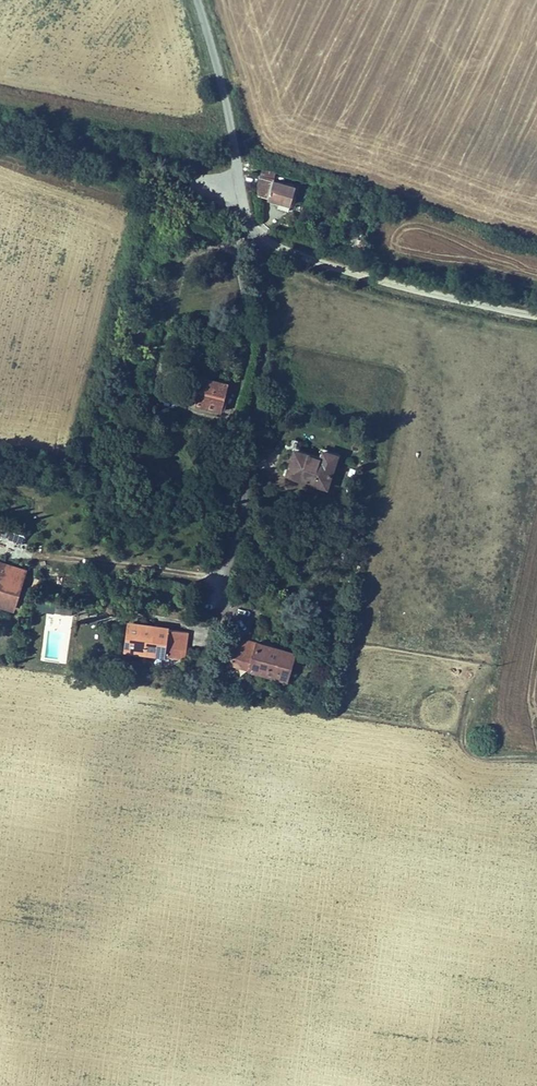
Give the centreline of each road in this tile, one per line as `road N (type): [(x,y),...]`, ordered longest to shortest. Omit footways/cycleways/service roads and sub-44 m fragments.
road 1 (unclassified): [(223,609),(270,280),(196,0)]

